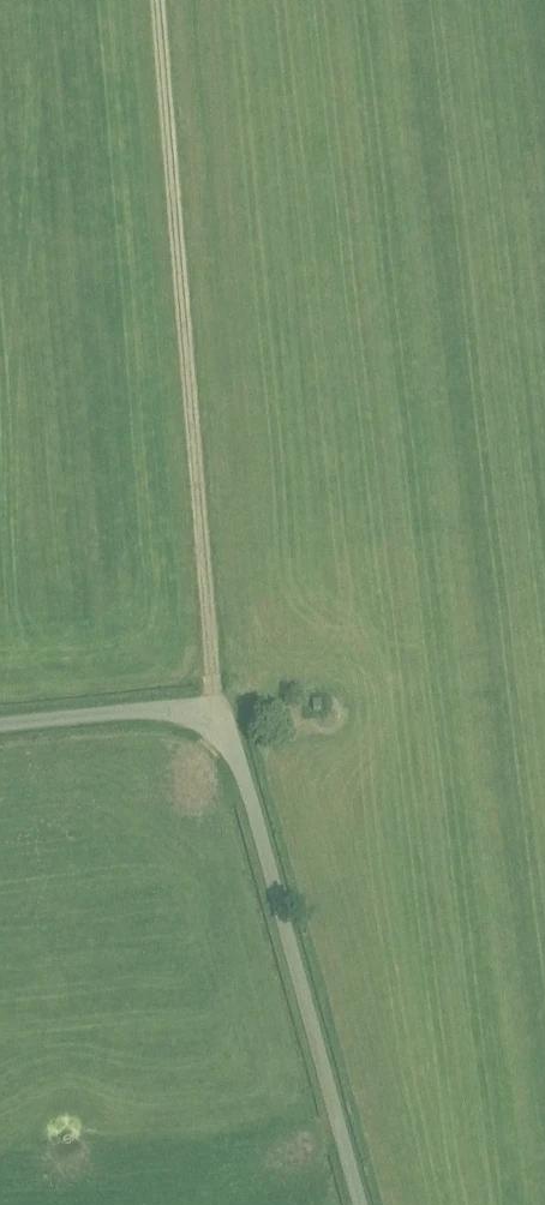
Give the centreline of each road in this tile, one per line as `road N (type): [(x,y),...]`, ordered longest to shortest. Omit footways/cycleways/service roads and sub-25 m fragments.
road 1 (unclassified): [(360,1204),(225,722),(180,705),(0,724)]

